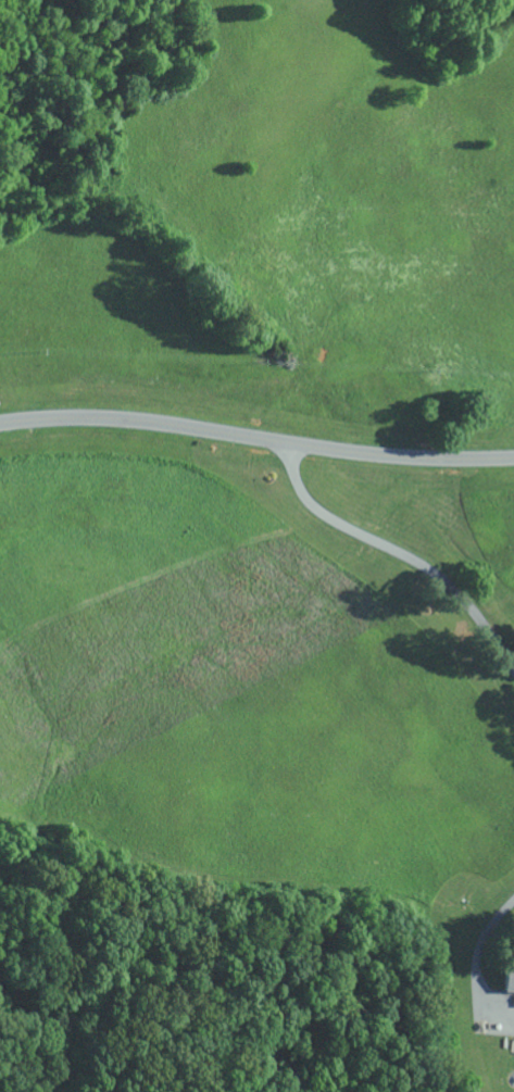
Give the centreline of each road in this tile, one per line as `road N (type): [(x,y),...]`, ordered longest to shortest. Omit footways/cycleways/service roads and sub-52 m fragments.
road 1 (residential): [(513,460),(415,460),(118,421),(0,426)]
road 2 (residential): [(289,444),(308,499),(448,585),(513,667)]
road 3 (residential): [(513,1011),(486,997),(476,972),(493,924),(513,903)]

